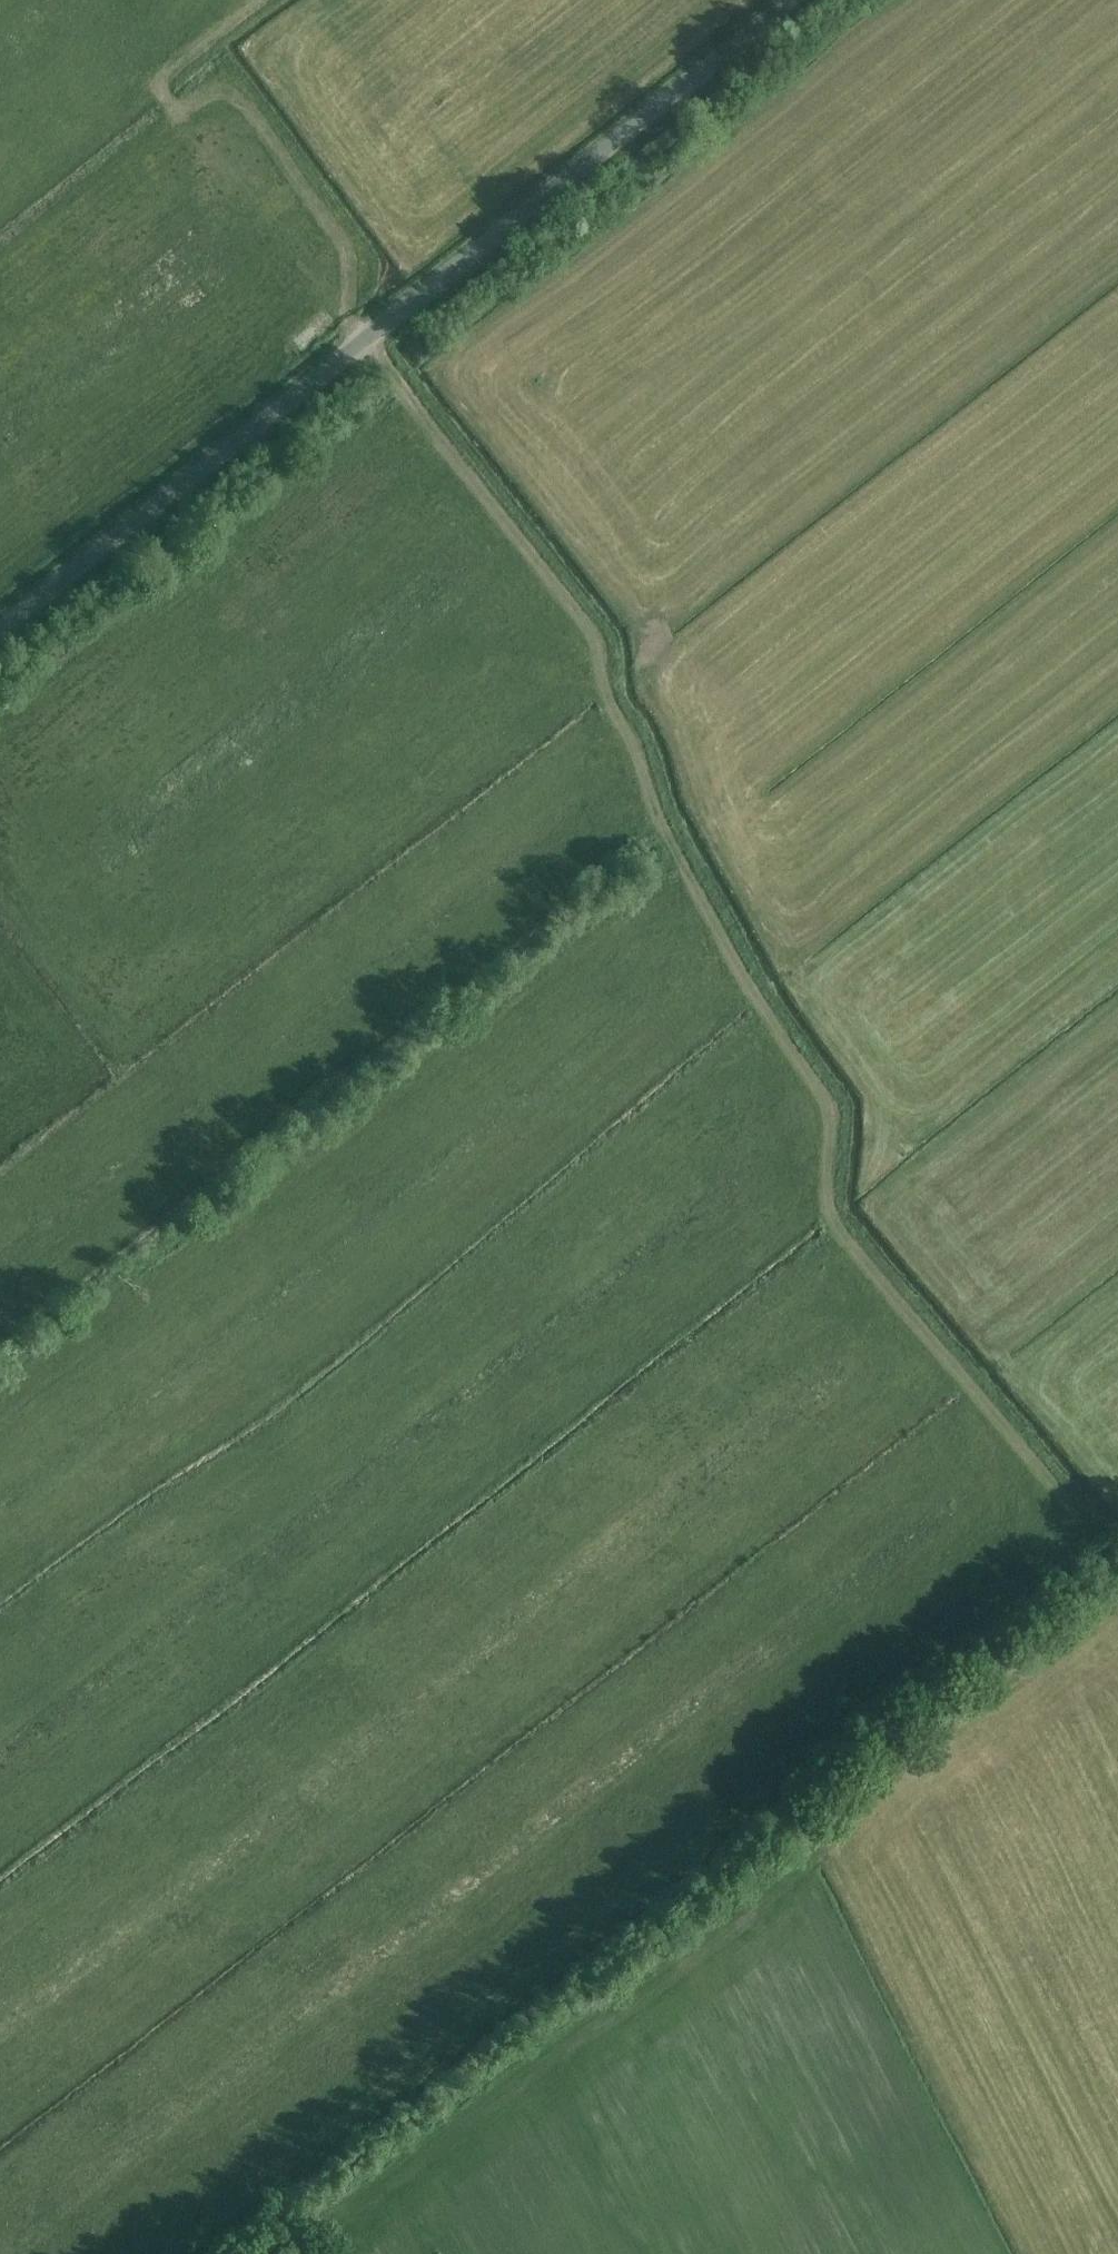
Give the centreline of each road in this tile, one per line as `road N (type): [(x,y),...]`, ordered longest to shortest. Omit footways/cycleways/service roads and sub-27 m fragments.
road 1 (residential): [(0,648),(798,0)]

